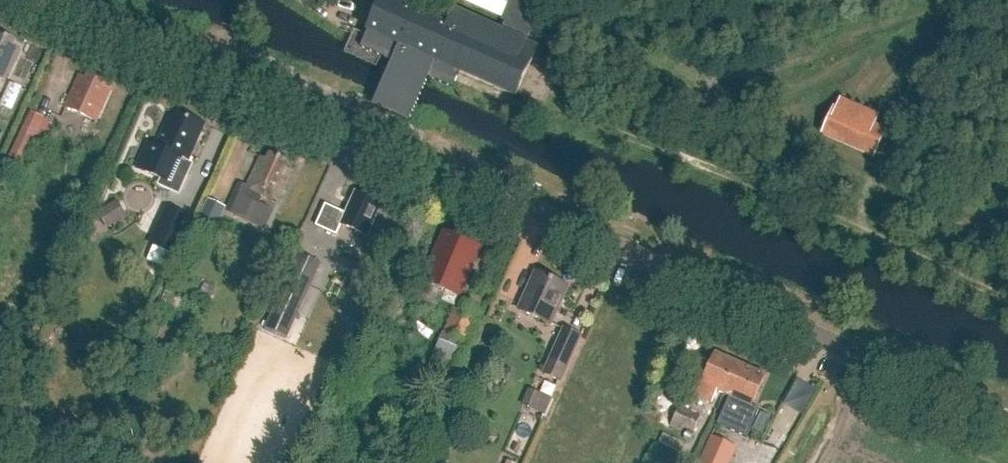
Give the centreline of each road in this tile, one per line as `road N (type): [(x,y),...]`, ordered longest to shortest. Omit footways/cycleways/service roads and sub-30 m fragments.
road 1 (tertiary): [(1007,423),(65,0)]

